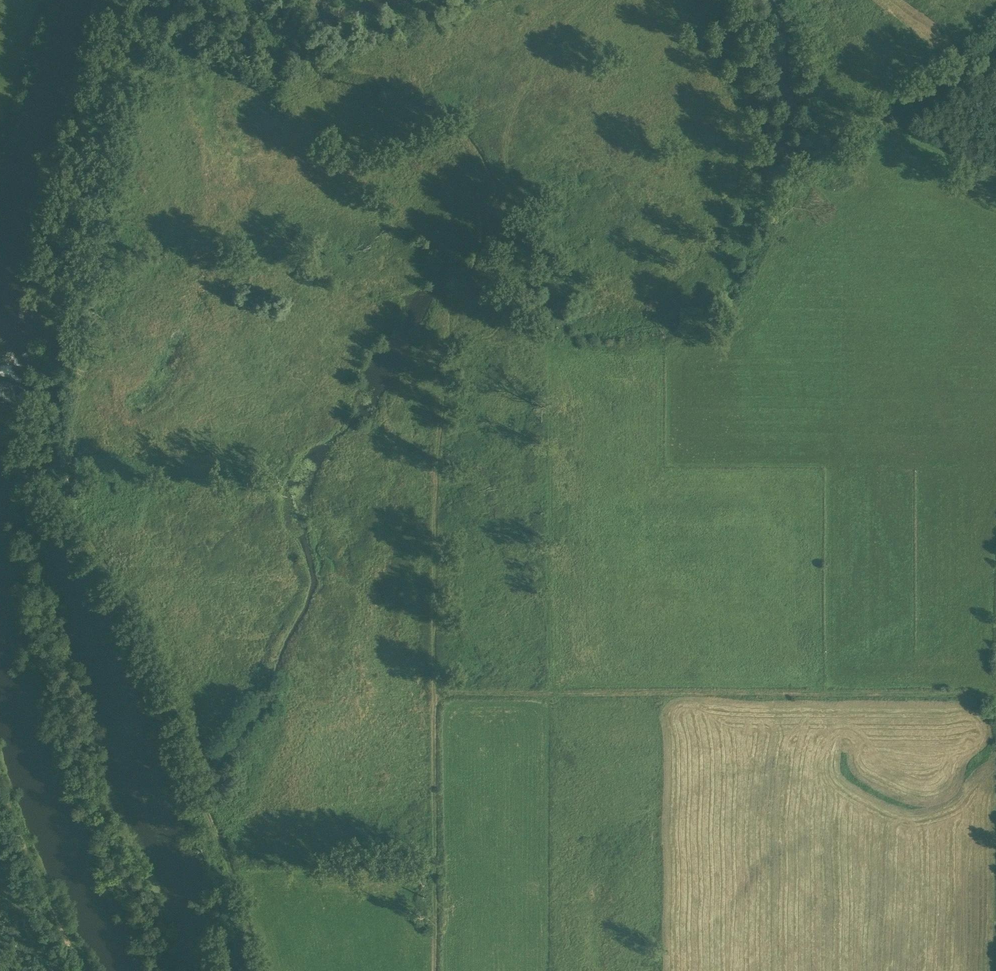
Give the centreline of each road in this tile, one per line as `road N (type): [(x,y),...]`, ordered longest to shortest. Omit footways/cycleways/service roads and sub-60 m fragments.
road 1 (track): [(259,970),(149,637),(47,487),(35,440),(80,266),(89,156),(129,59),(143,0)]
road 2 (track): [(435,693),(995,694)]
road 3 (track): [(460,280),(439,456),(435,721)]
road 4 (track): [(434,970),(435,721)]
road 5 (track): [(83,970),(0,780)]
road 6 (track): [(866,113),(995,175)]

